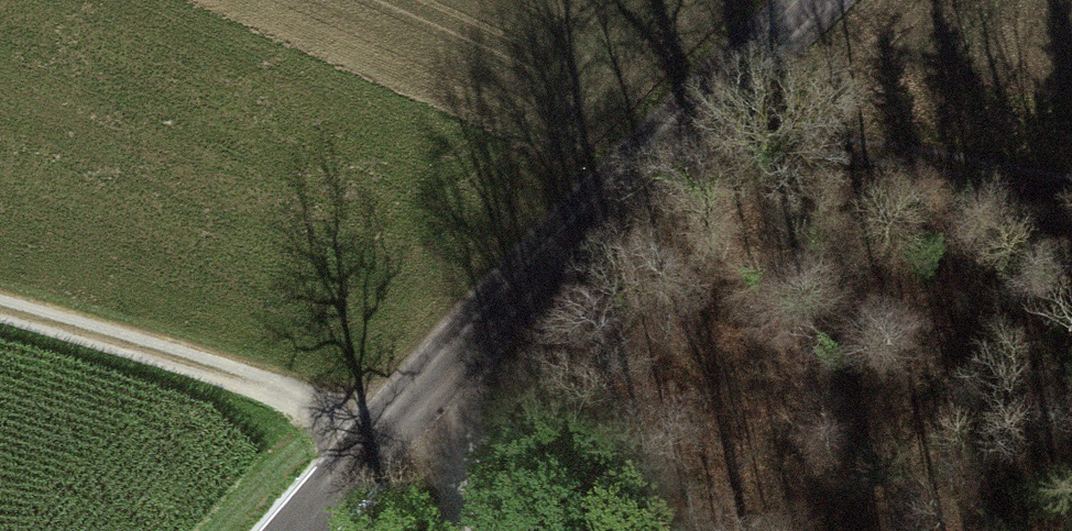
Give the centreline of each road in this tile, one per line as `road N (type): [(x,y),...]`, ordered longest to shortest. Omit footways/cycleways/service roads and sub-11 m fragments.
road 1 (tertiary): [(827,0),(472,347),(307,530)]
road 2 (track): [(0,318),(393,429)]
road 3 (track): [(712,110),(1071,181)]
road 4 (track): [(438,530),(472,347)]

